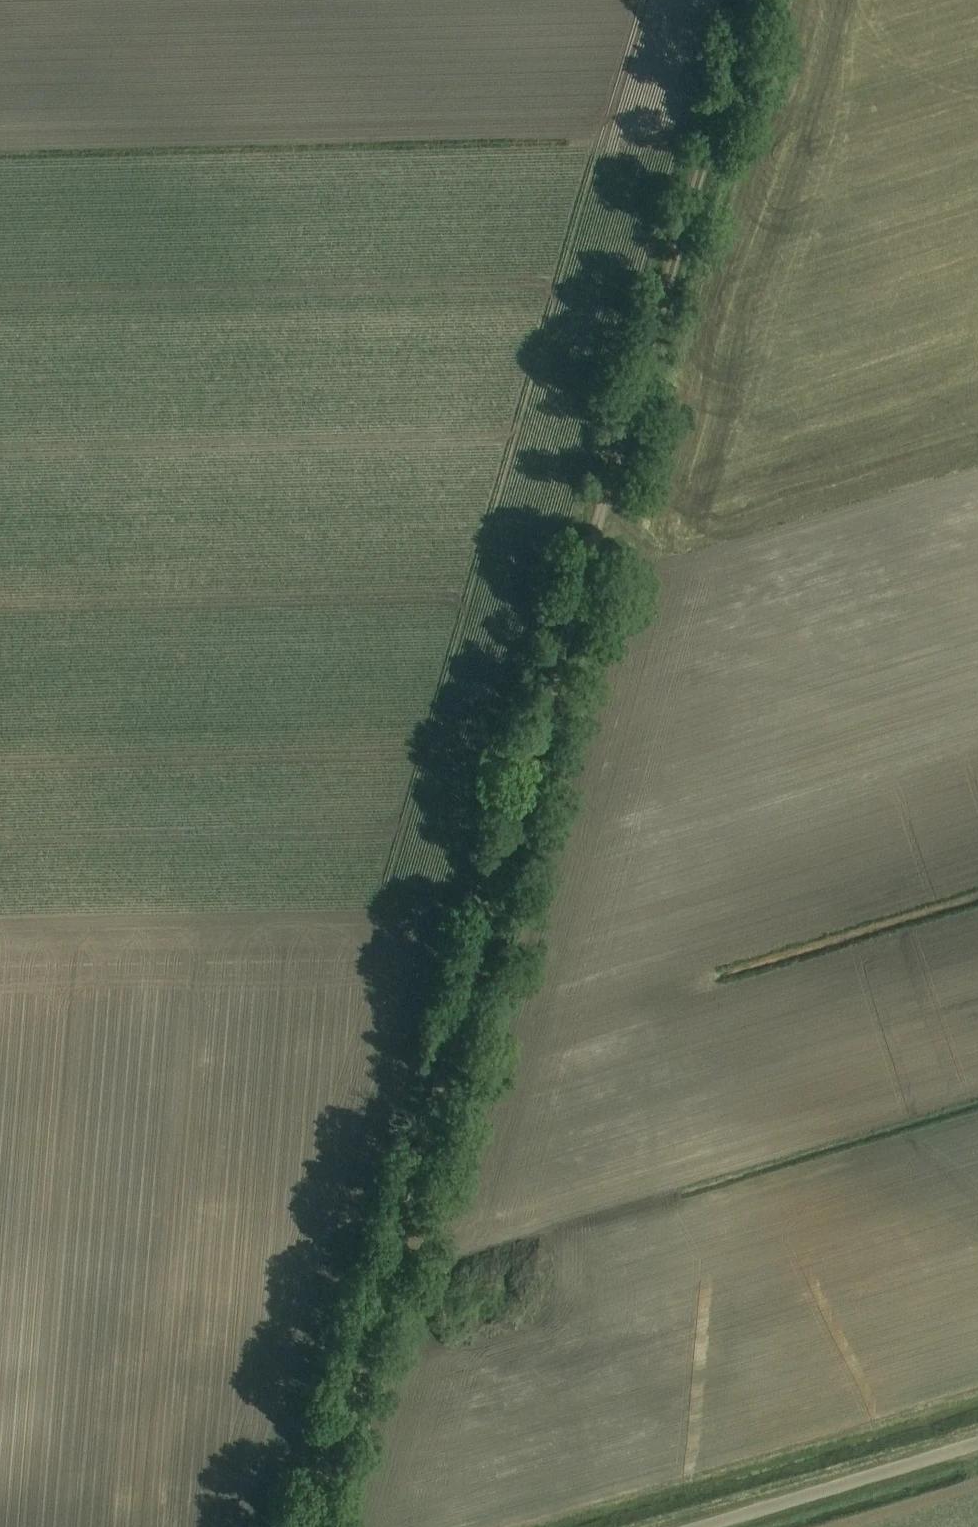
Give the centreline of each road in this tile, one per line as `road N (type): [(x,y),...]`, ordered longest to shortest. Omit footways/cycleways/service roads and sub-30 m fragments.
road 1 (track): [(313,1526),(751,0)]
road 2 (unclassified): [(700,1526),(977,1442)]

